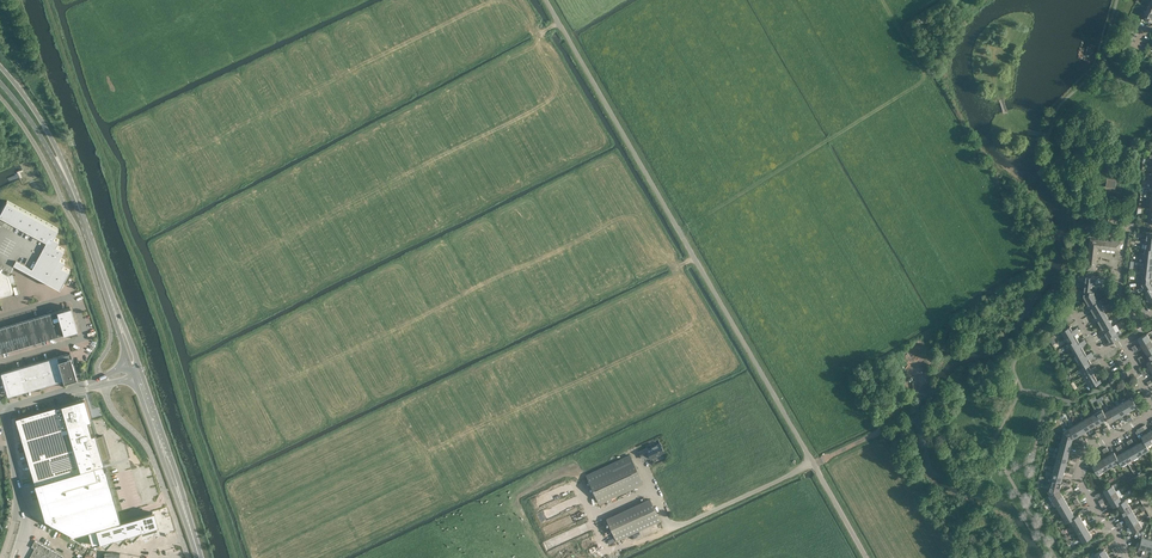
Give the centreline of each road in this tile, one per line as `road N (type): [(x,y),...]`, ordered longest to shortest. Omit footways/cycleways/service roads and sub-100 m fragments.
road 1 (unclassified): [(867,557),(546,0)]
road 2 (track): [(883,0),(927,77),(680,231)]
road 3 (residential): [(1151,410),(1084,452),(1078,476),(1129,557)]
road 4 (unclassified): [(100,382),(117,417),(150,453),(188,557)]
road 5 (primary): [(199,557),(139,378)]
road 6 (primary): [(132,359),(76,200)]
road 7 (primary): [(76,200),(45,127),(0,66)]
road 8 (primary): [(0,82),(76,200)]

